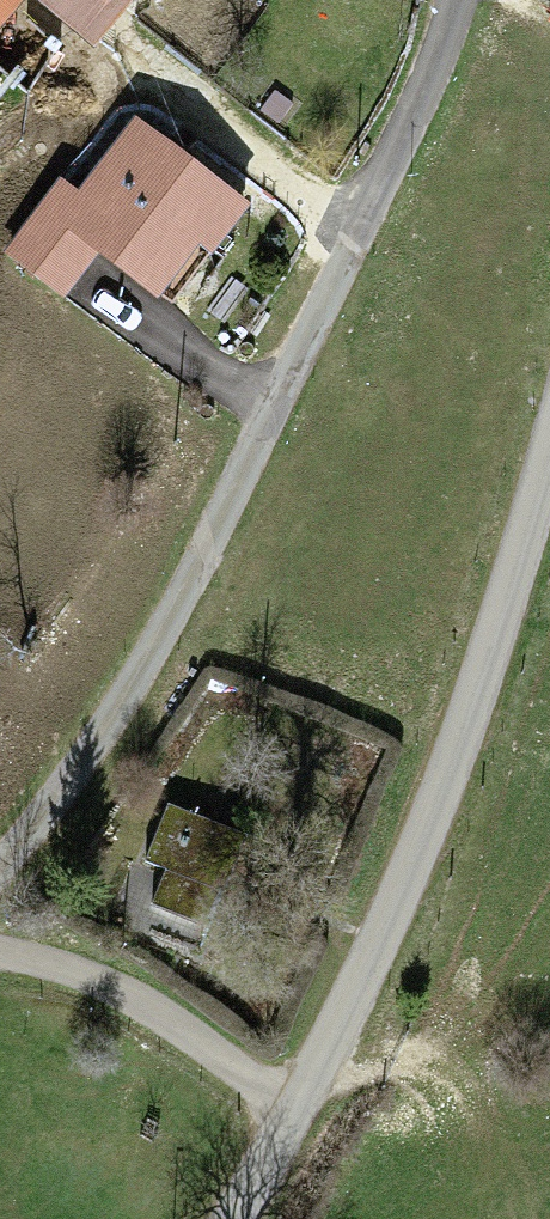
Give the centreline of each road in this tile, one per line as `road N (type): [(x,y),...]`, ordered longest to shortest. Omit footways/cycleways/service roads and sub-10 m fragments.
road 1 (track): [(0,869),(51,807),(242,476),(459,0)]
road 2 (unclassified): [(549,458),(446,783),(296,1108),(232,1218)]

